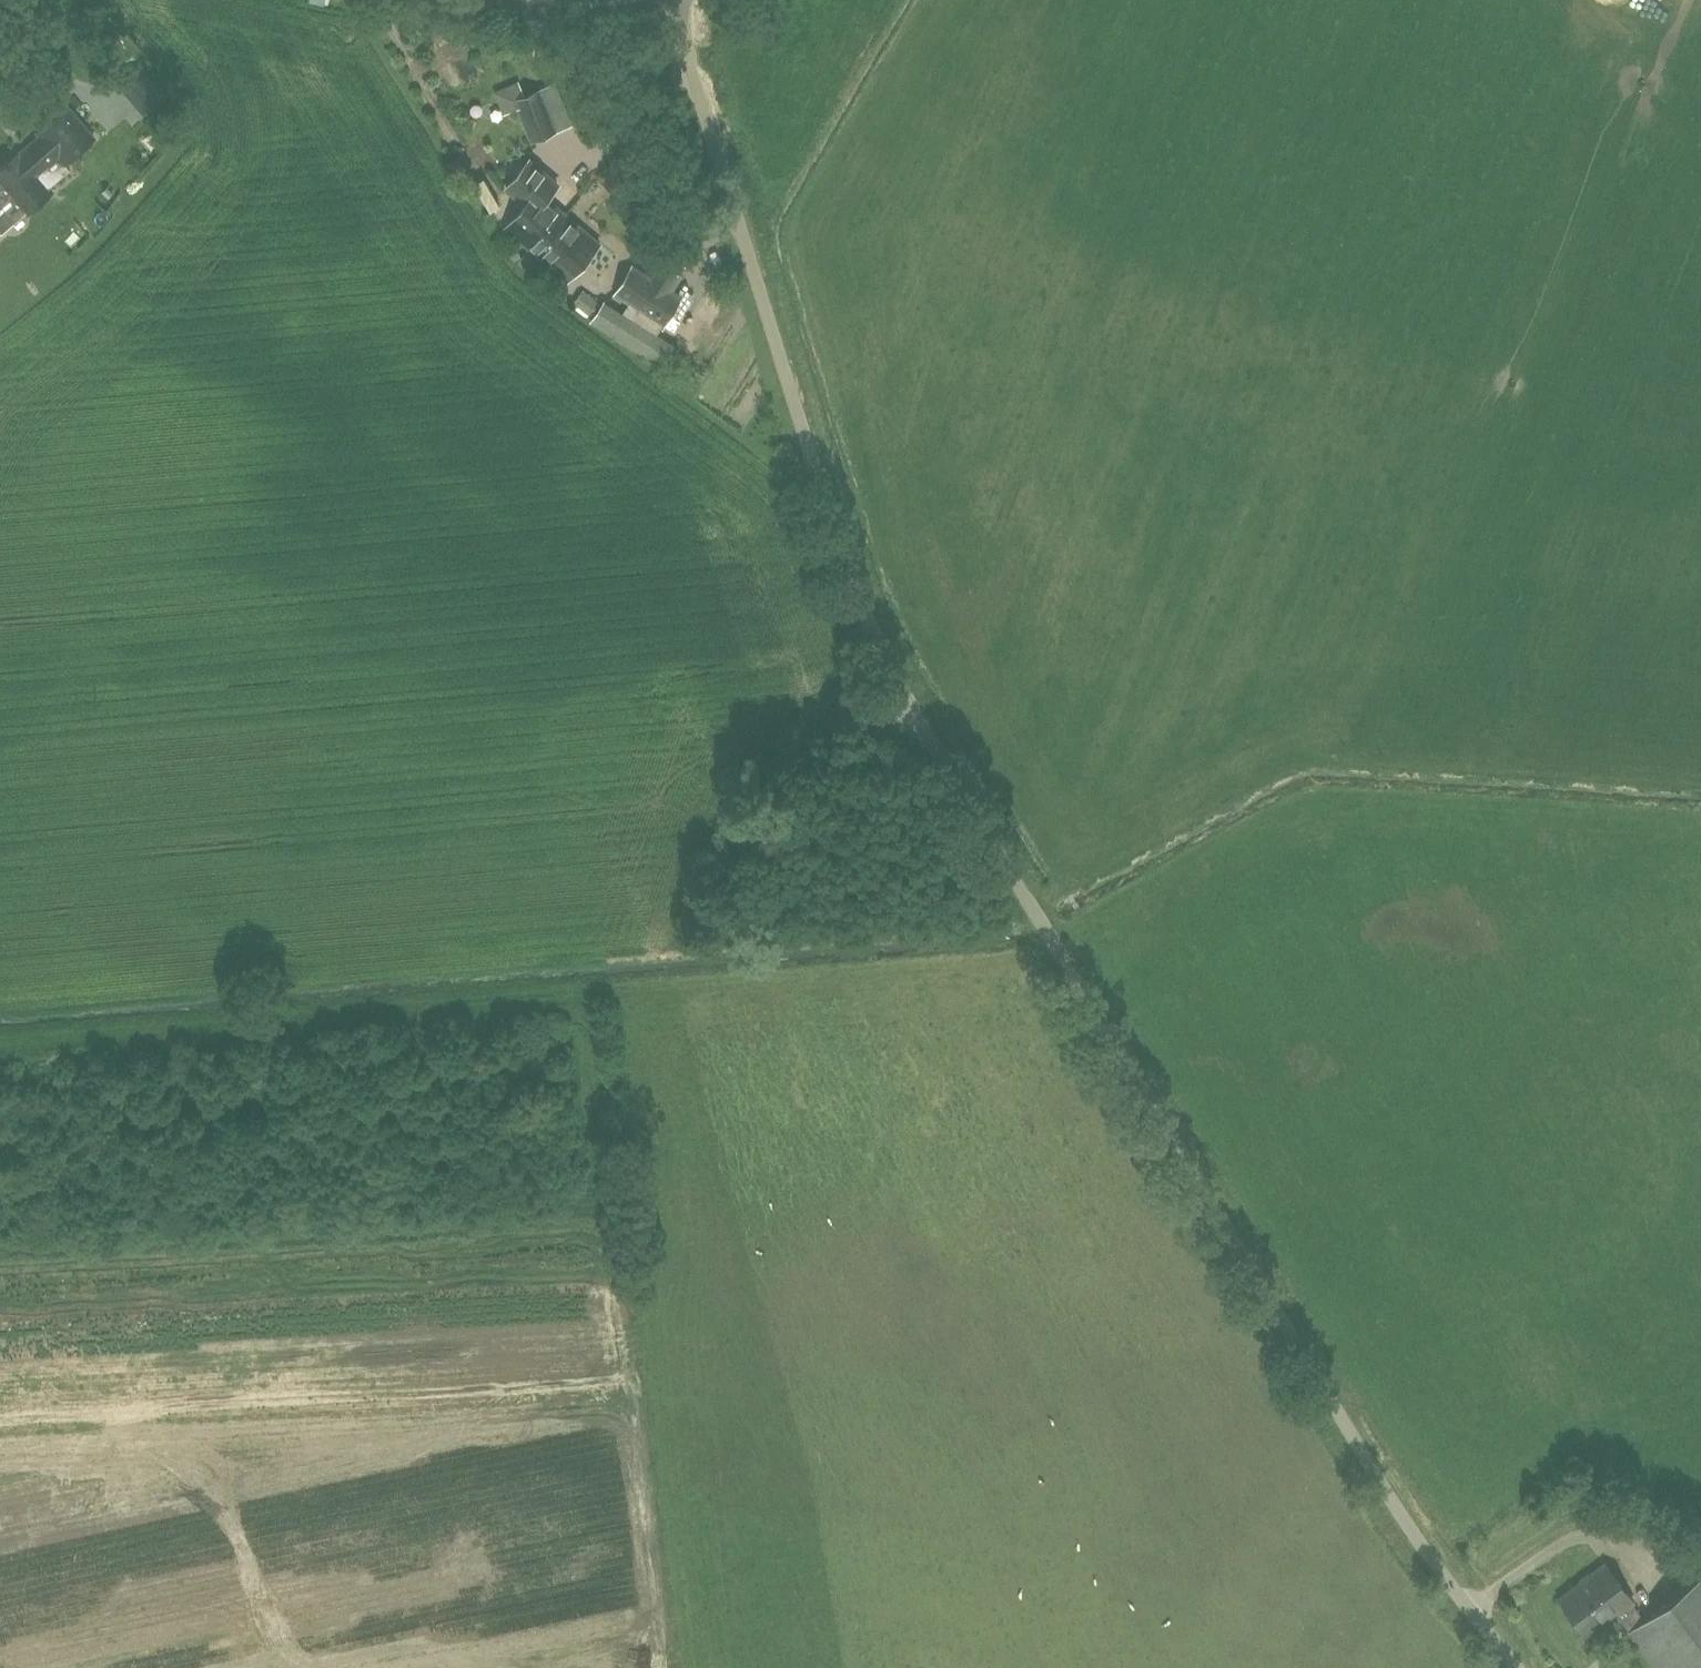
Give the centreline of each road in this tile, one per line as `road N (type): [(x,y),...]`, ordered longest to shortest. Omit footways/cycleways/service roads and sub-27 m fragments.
road 1 (unclassified): [(1515,1667),(1440,1578),(1199,1188),(872,617),(670,0)]
road 2 (unclassified): [(666,0),(620,13),(501,0)]

